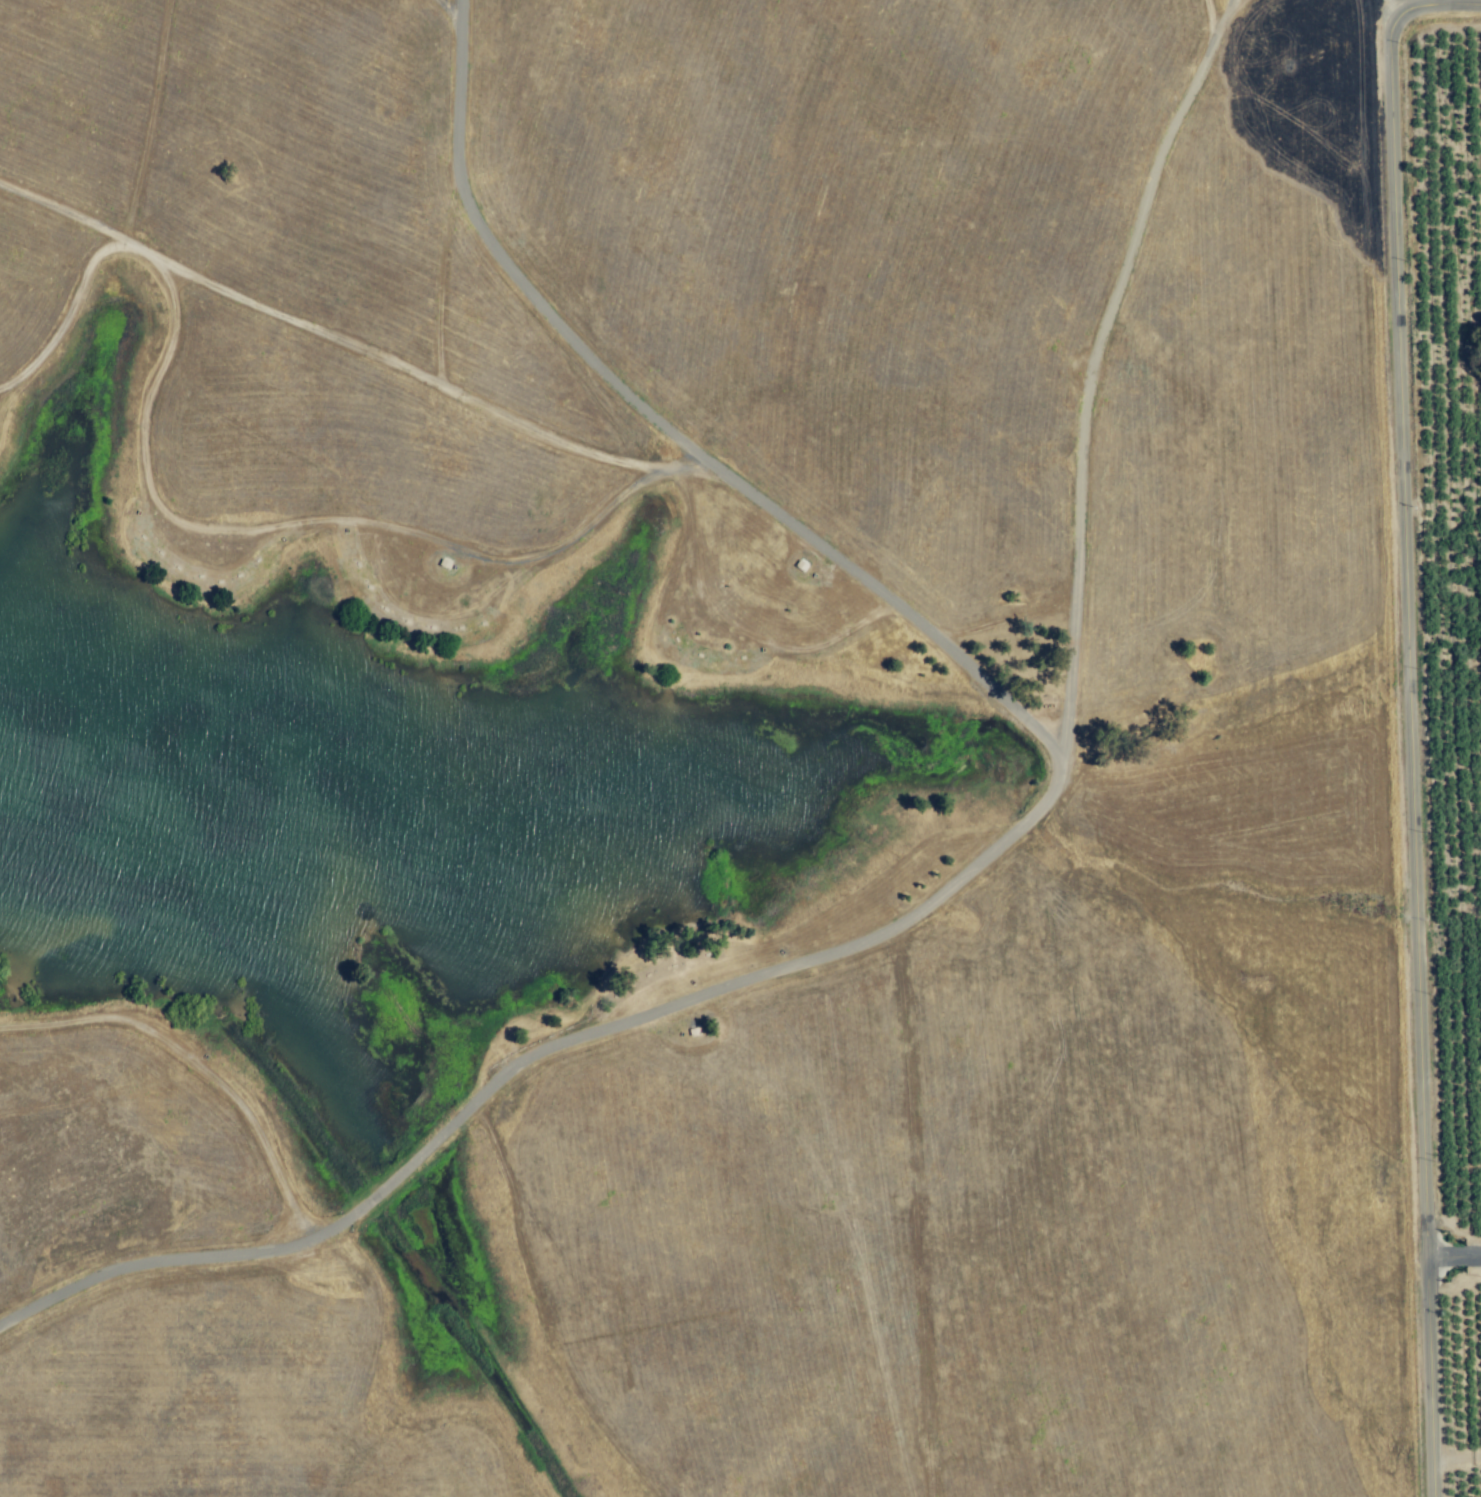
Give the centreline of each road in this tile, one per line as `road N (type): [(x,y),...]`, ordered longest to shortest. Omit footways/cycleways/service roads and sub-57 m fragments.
road 1 (residential): [(1433,1496),(1388,24),(1416,5),(1480,5)]

